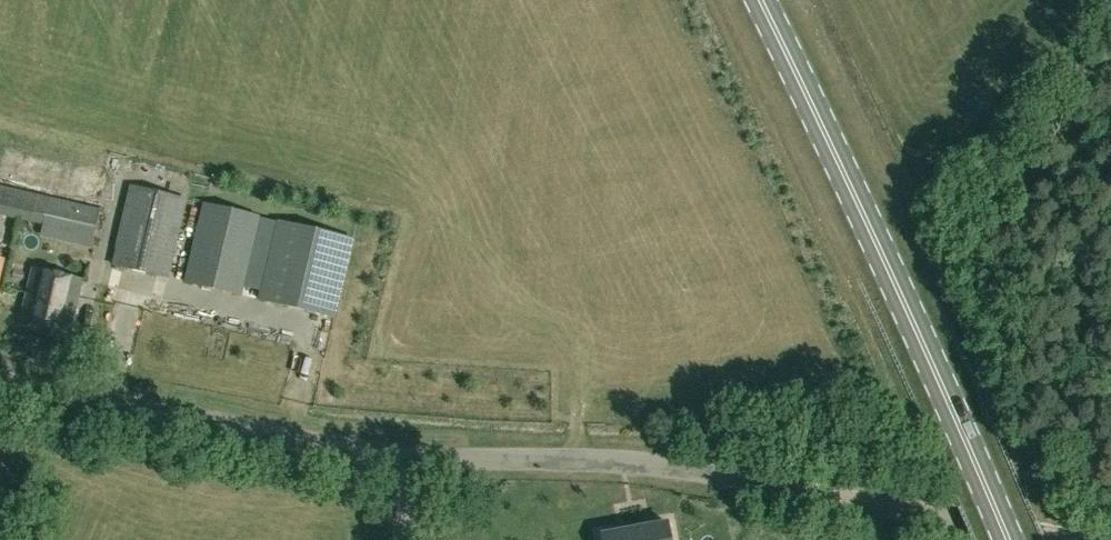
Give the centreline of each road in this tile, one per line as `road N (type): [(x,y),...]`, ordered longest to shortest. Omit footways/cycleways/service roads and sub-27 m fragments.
road 1 (unclassified): [(1047,539),(974,533),(681,467),(411,456)]
road 2 (primary): [(1008,539),(762,0)]
road 3 (unclassified): [(411,456),(267,437),(0,382)]

